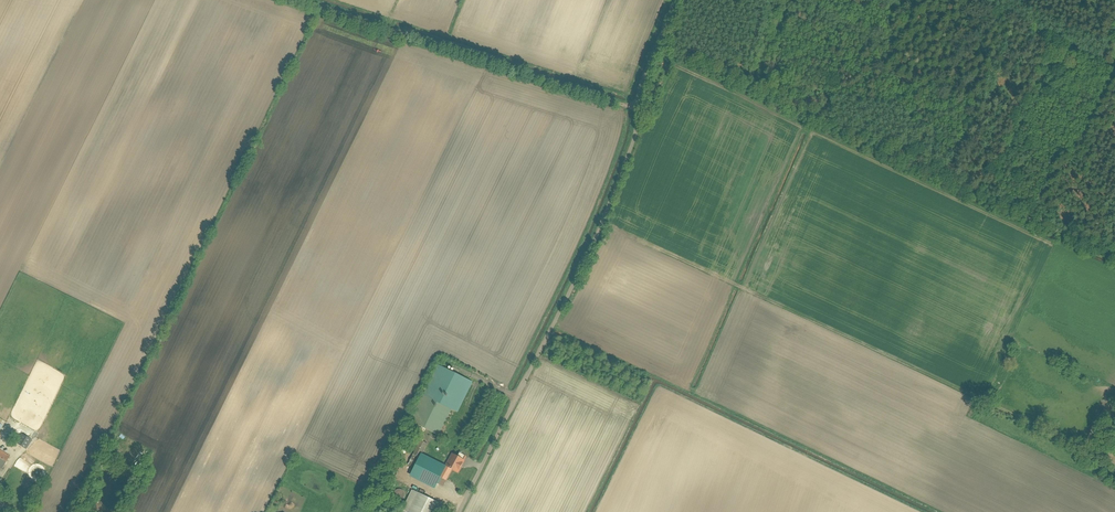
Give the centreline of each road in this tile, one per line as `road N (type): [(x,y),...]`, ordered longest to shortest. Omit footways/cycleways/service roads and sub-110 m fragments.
road 1 (unclassified): [(458,511),(634,137),(640,73),(668,0)]
road 2 (track): [(598,221),(1095,453)]
road 3 (track): [(635,108),(310,0)]
road 4 (track): [(972,0),(1114,67)]

